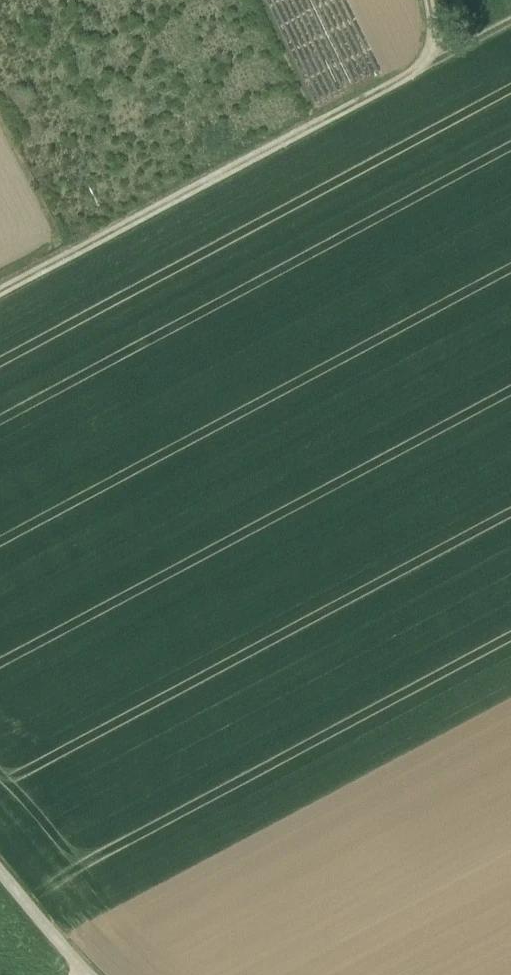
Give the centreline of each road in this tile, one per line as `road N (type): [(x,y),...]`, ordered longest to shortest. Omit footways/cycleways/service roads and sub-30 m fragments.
road 1 (unclassified): [(510,17),(0,290)]
road 2 (unclassified): [(0,871),(85,974)]

